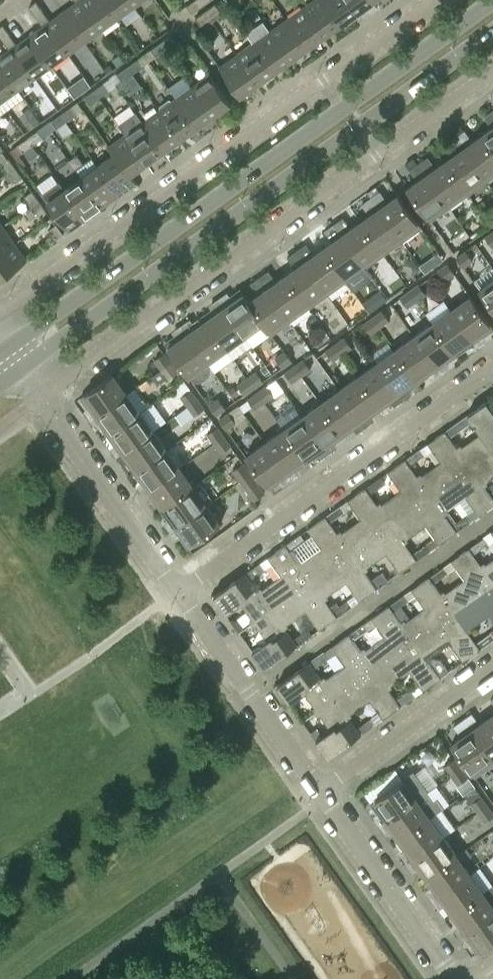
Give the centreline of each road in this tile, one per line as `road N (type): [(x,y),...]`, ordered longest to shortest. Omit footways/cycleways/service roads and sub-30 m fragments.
road 1 (secondary): [(492,2),(2,351)]
road 2 (secondary): [(17,371),(492,31)]
road 3 (residential): [(36,397),(492,74)]
road 4 (residential): [(434,0),(0,313)]
road 5 (residential): [(177,595),(492,377)]
road 6 (residential): [(321,800),(177,595)]
road 7 (residential): [(177,595),(36,397)]
road 8 (residential): [(450,978),(321,800)]
road 9 (residential): [(321,800),(492,663)]

